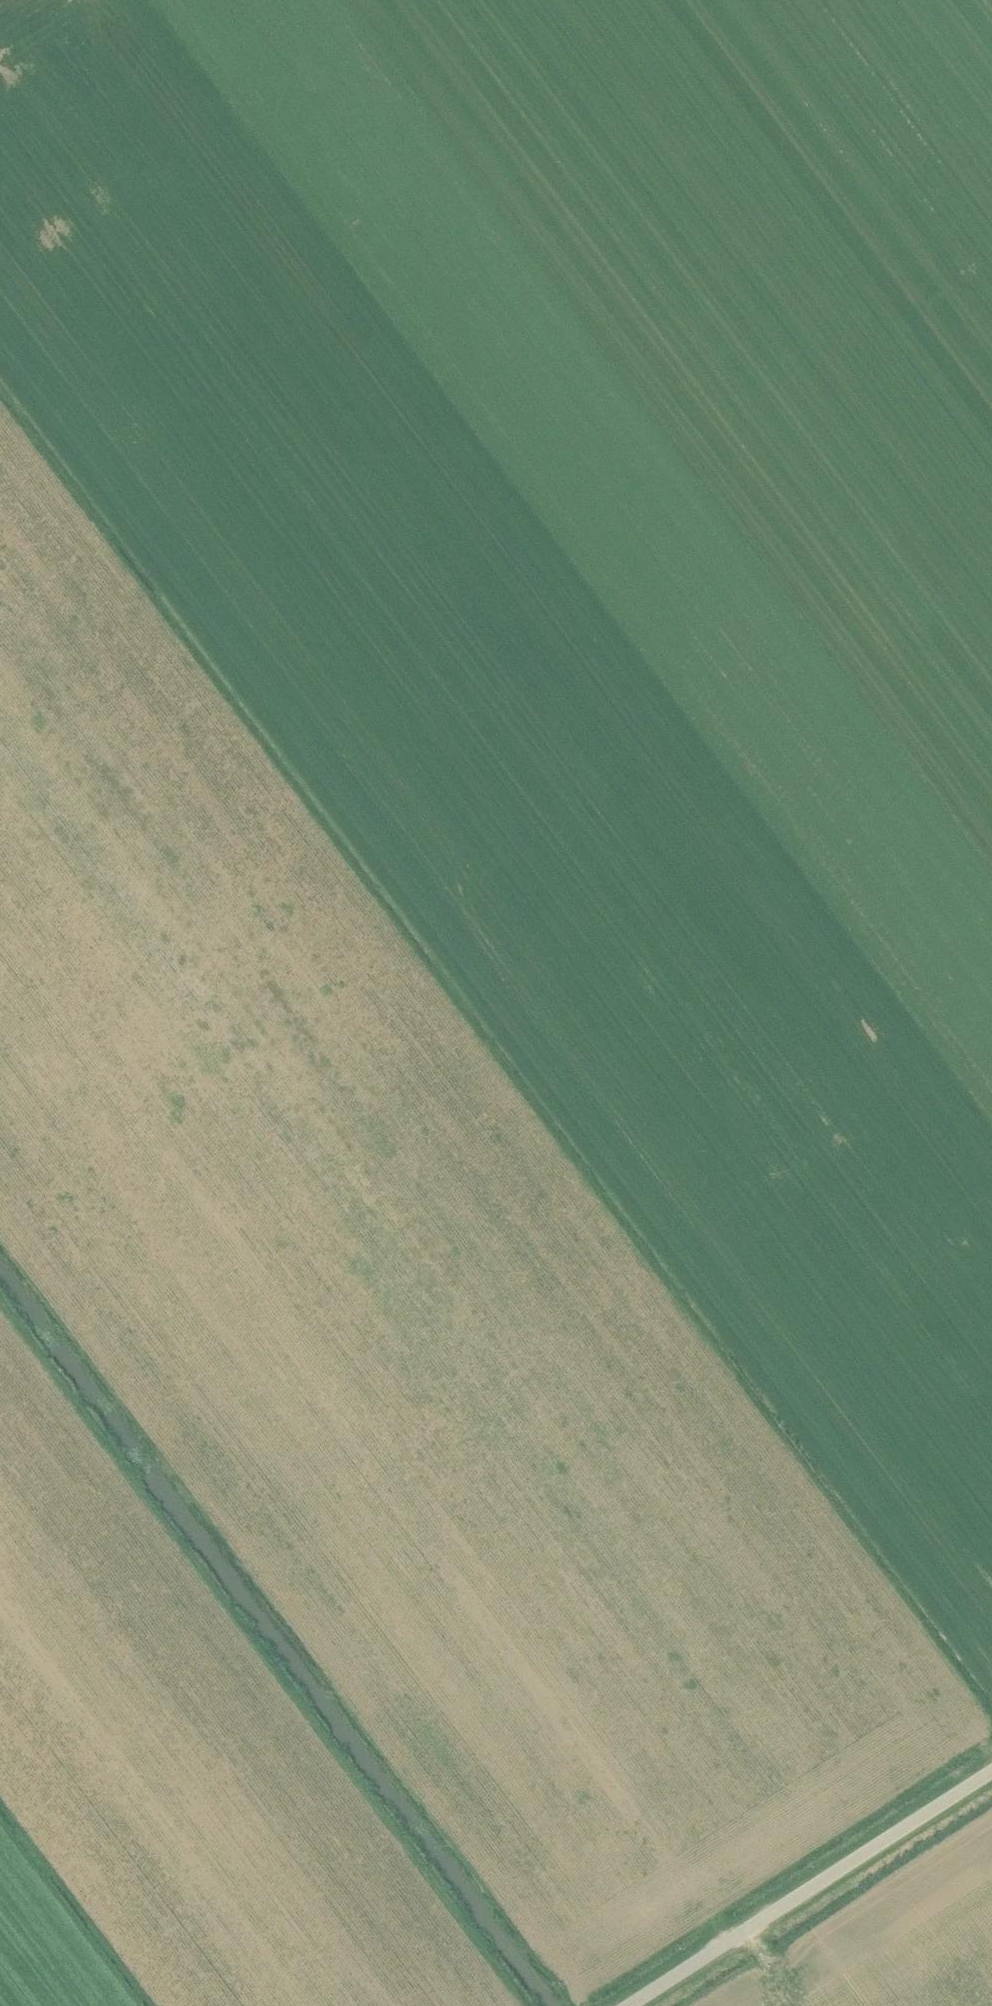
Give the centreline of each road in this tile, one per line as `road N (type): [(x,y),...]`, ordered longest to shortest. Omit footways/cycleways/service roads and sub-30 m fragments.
road 1 (unclassified): [(632,2005),(991,1775)]

